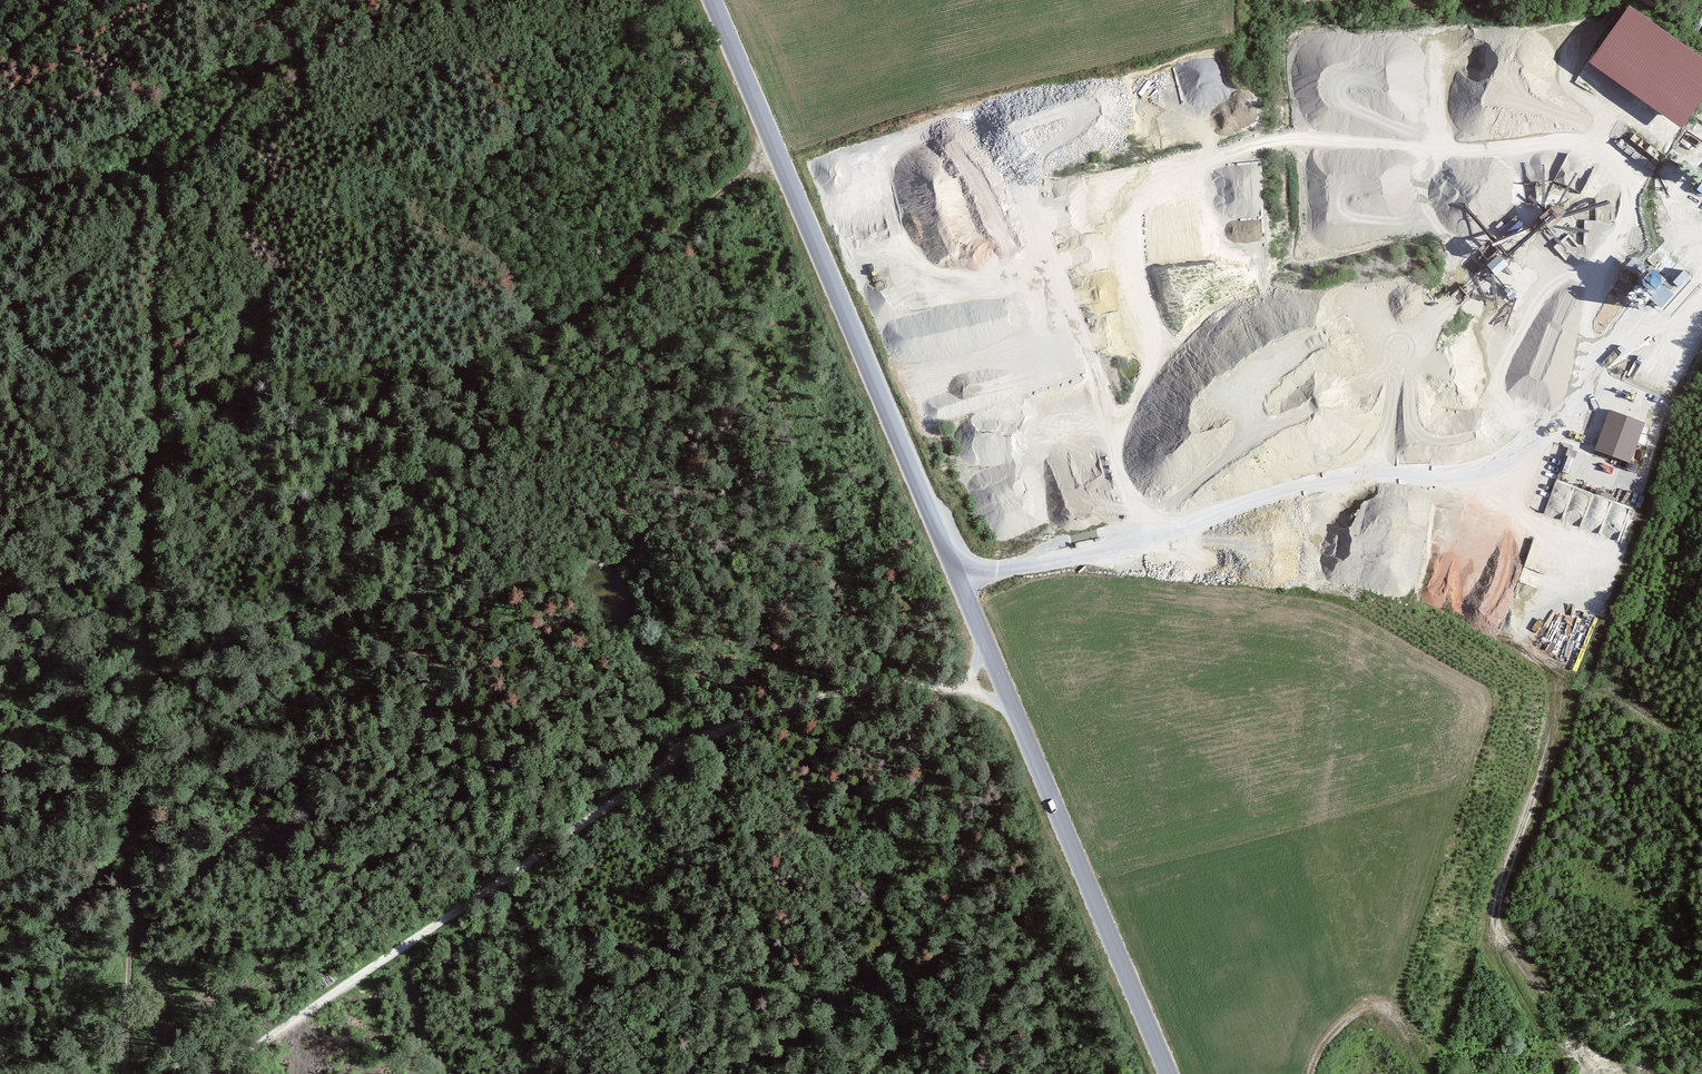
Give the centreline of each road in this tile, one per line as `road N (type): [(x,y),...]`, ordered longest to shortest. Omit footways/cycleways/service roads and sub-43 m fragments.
road 1 (tertiary): [(1165,1073),(714,0)]
road 2 (track): [(277,61),(167,196),(155,410),(268,369),(380,369),(468,357),(581,309),(645,265),(776,143)]
road 3 (track): [(964,684),(842,692),(743,723),(586,820),(222,1073)]
road 4 (track): [(155,410),(121,1073)]
road 5 (track): [(361,0),(333,35),(277,61),(46,100),(0,91)]
road 6 (track): [(1559,688),(1497,908),(1500,934),(1547,1004)]

